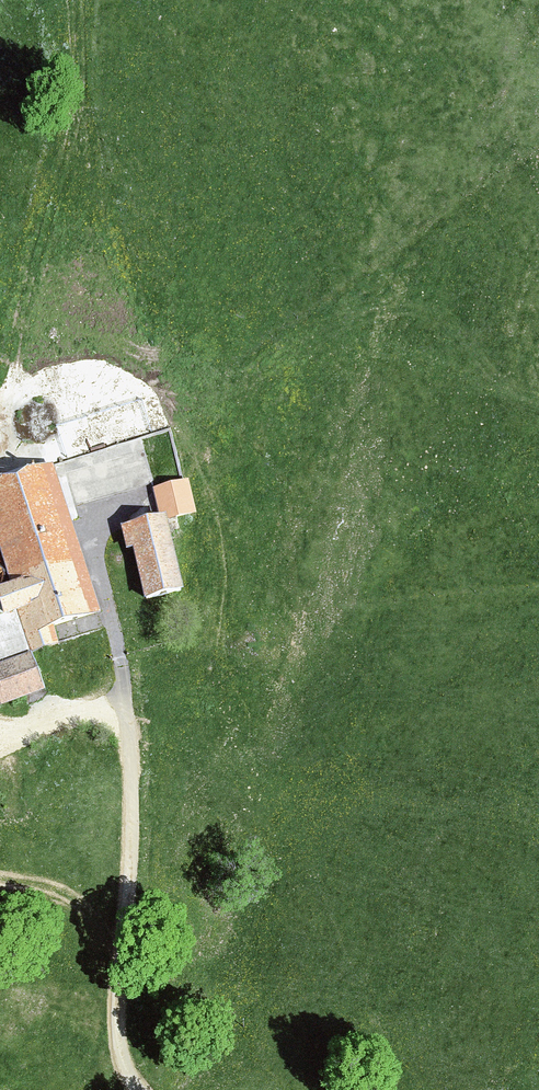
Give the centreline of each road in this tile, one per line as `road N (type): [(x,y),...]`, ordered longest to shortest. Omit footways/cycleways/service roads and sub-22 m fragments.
road 1 (track): [(23,328),(120,337),(190,380),(216,469),(223,533),(208,679),(214,731),(229,766),(260,802),(326,857),(421,893),(538,905)]
road 2 (unclassified): [(140,1089),(120,1043),(133,717),(90,537)]
road 3 (track): [(80,0),(81,105),(26,310),(9,452)]
road 4 (track): [(0,748),(58,720),(132,708)]

